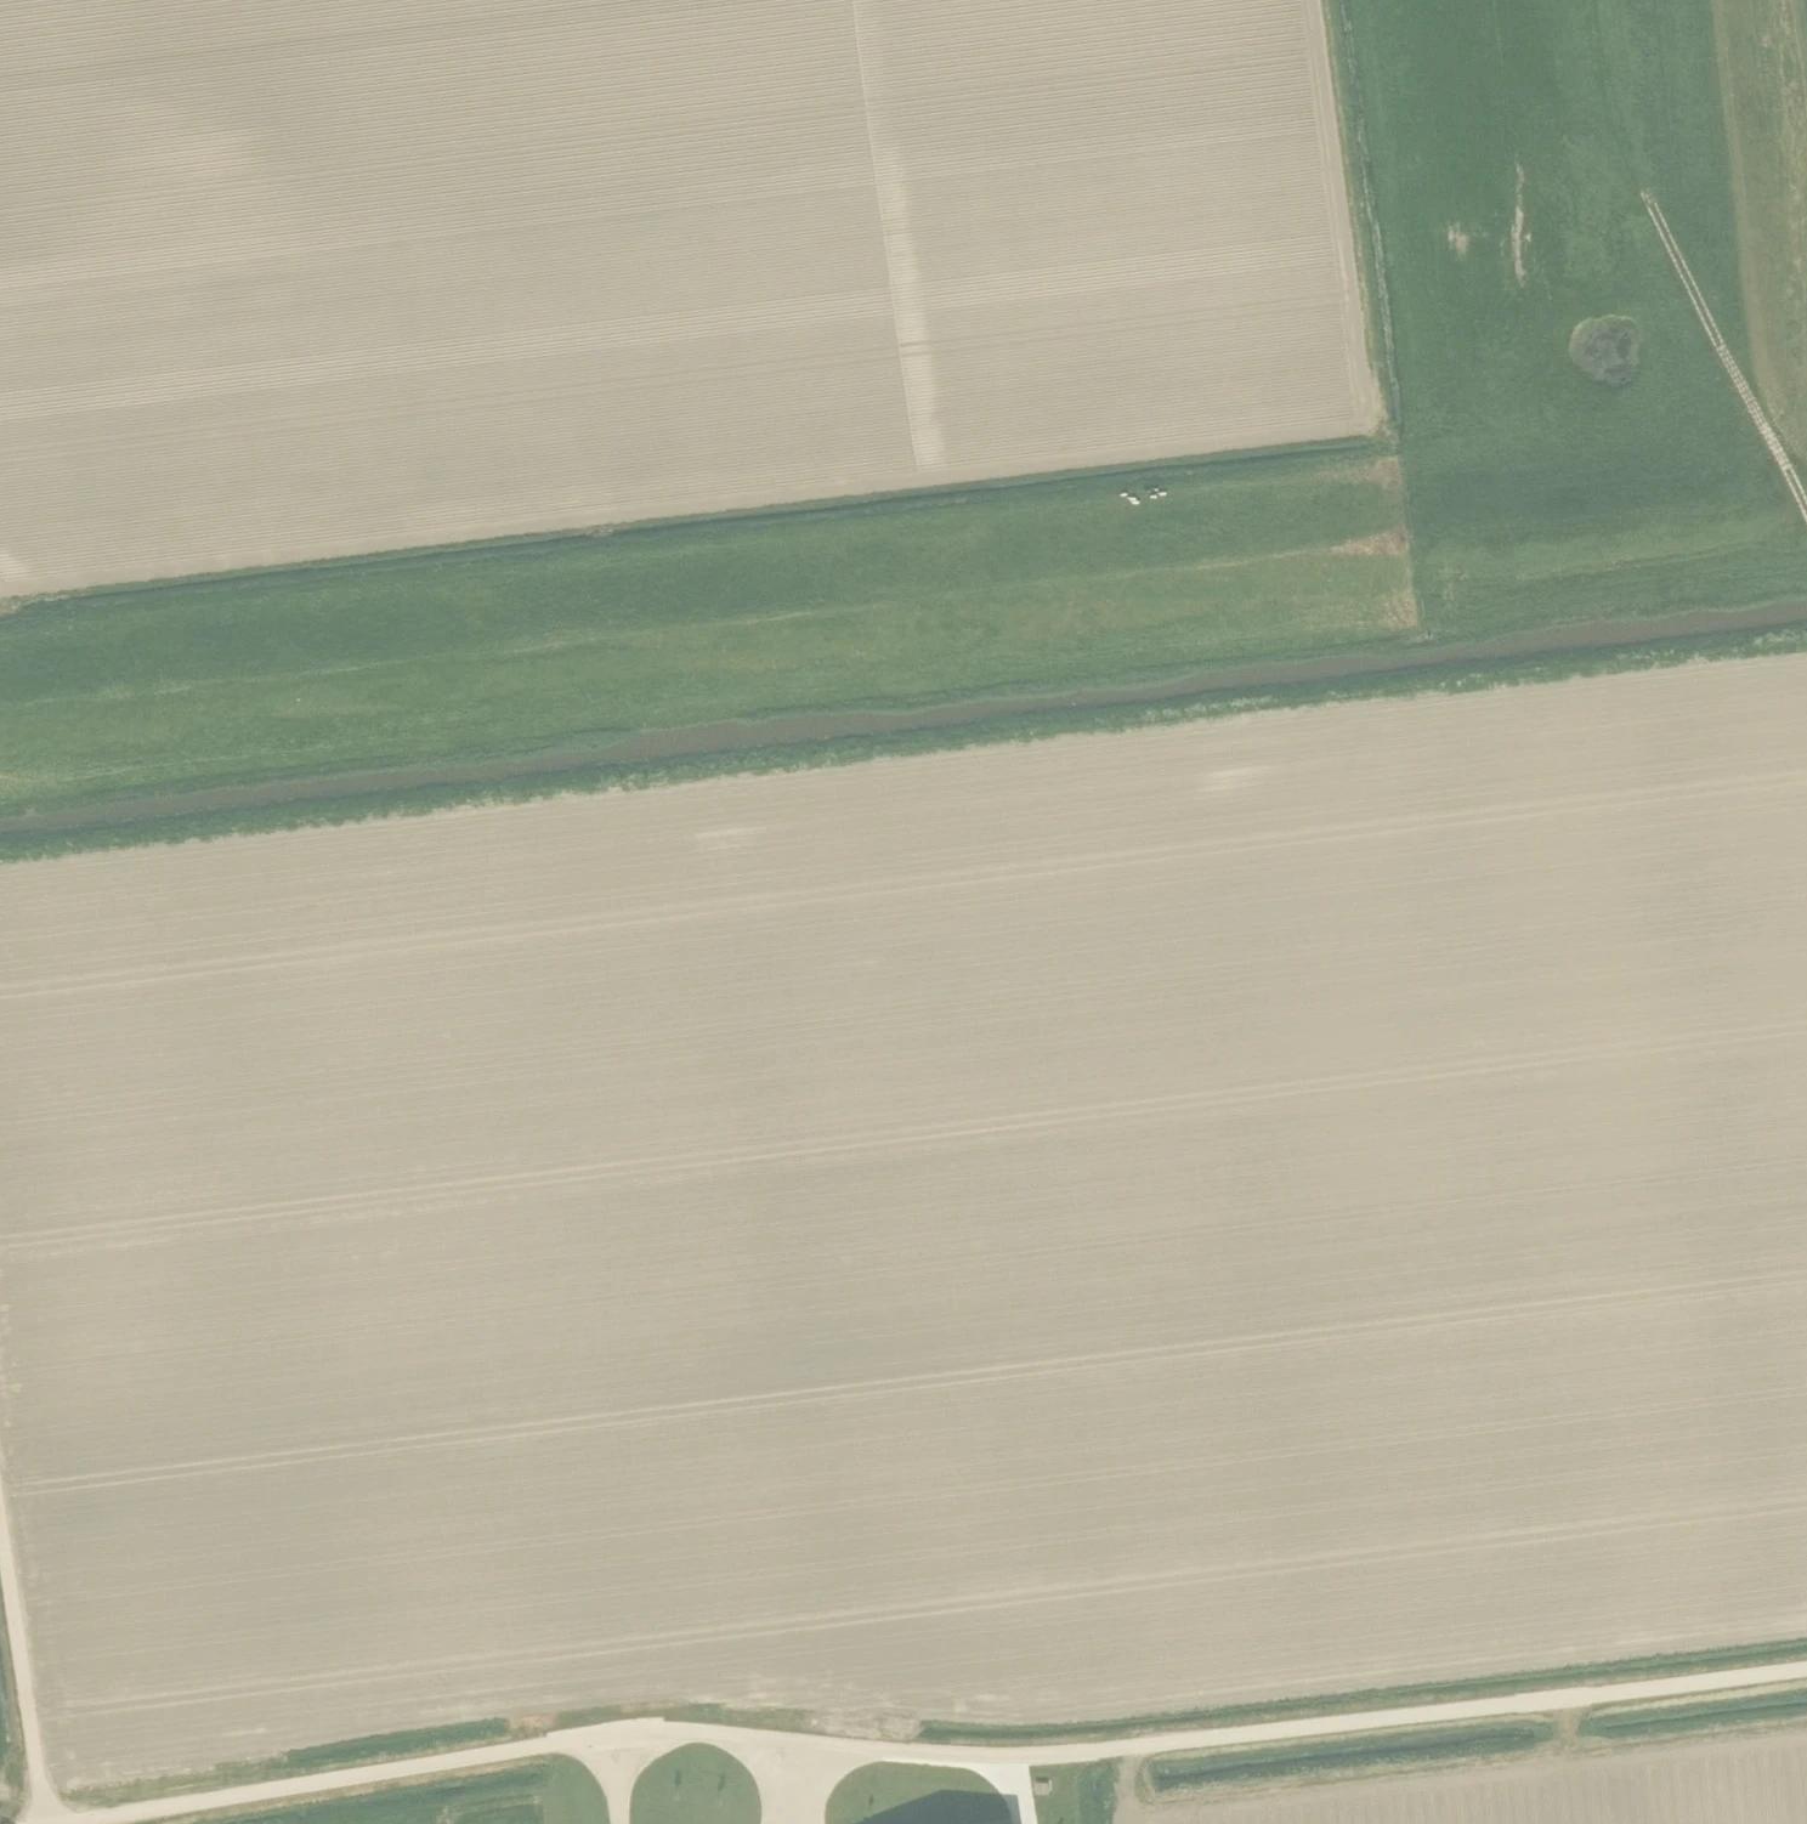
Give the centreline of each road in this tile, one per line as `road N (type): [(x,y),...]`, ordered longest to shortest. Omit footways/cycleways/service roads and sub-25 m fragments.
road 1 (unclassified): [(59,1823),(665,1729),(948,1756),(1084,1753),(1806,1668)]
road 2 (track): [(48,1823),(0,1520)]

